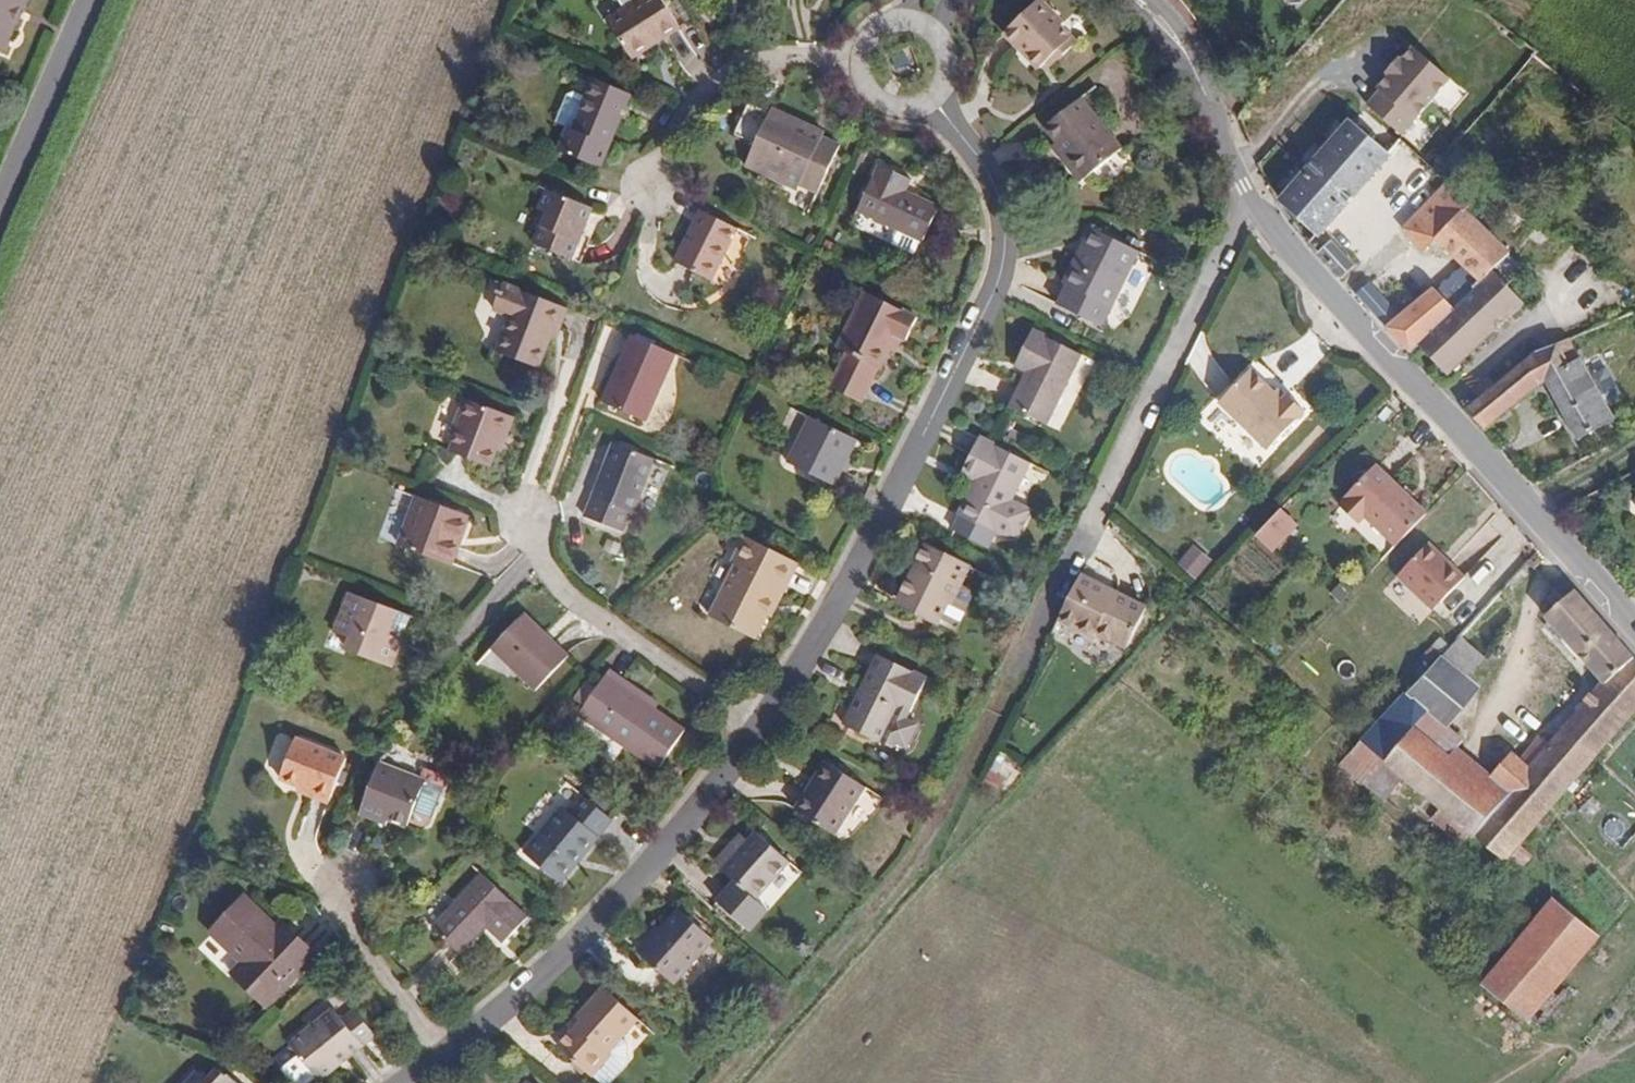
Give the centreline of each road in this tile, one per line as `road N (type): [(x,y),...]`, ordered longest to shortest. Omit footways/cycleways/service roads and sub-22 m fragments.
road 1 (track): [(722,1082),(896,884),(945,815),(1161,359)]
road 2 (residential): [(935,99),(987,162),(1003,219),(993,283),(921,441),(753,720)]
road 3 (tertiary): [(1634,629),(1246,191)]
road 4 (residential): [(753,720),(654,856),(562,956),(441,1049)]
road 5 (residential): [(753,720),(606,624),(551,577),(526,518)]
road 6 (residential): [(853,50),(767,58),(728,79),(679,118),(650,178)]
road 7 (tertiary): [(1246,191),(1196,68),(1138,0)]
road 8 (residential): [(0,196),(85,0)]
road 9 (residential): [(441,1049),(330,885)]
road 10 (unclassified): [(1161,359),(1246,191)]
road 11 (residential): [(853,50),(871,97),(902,109),(935,99)]

